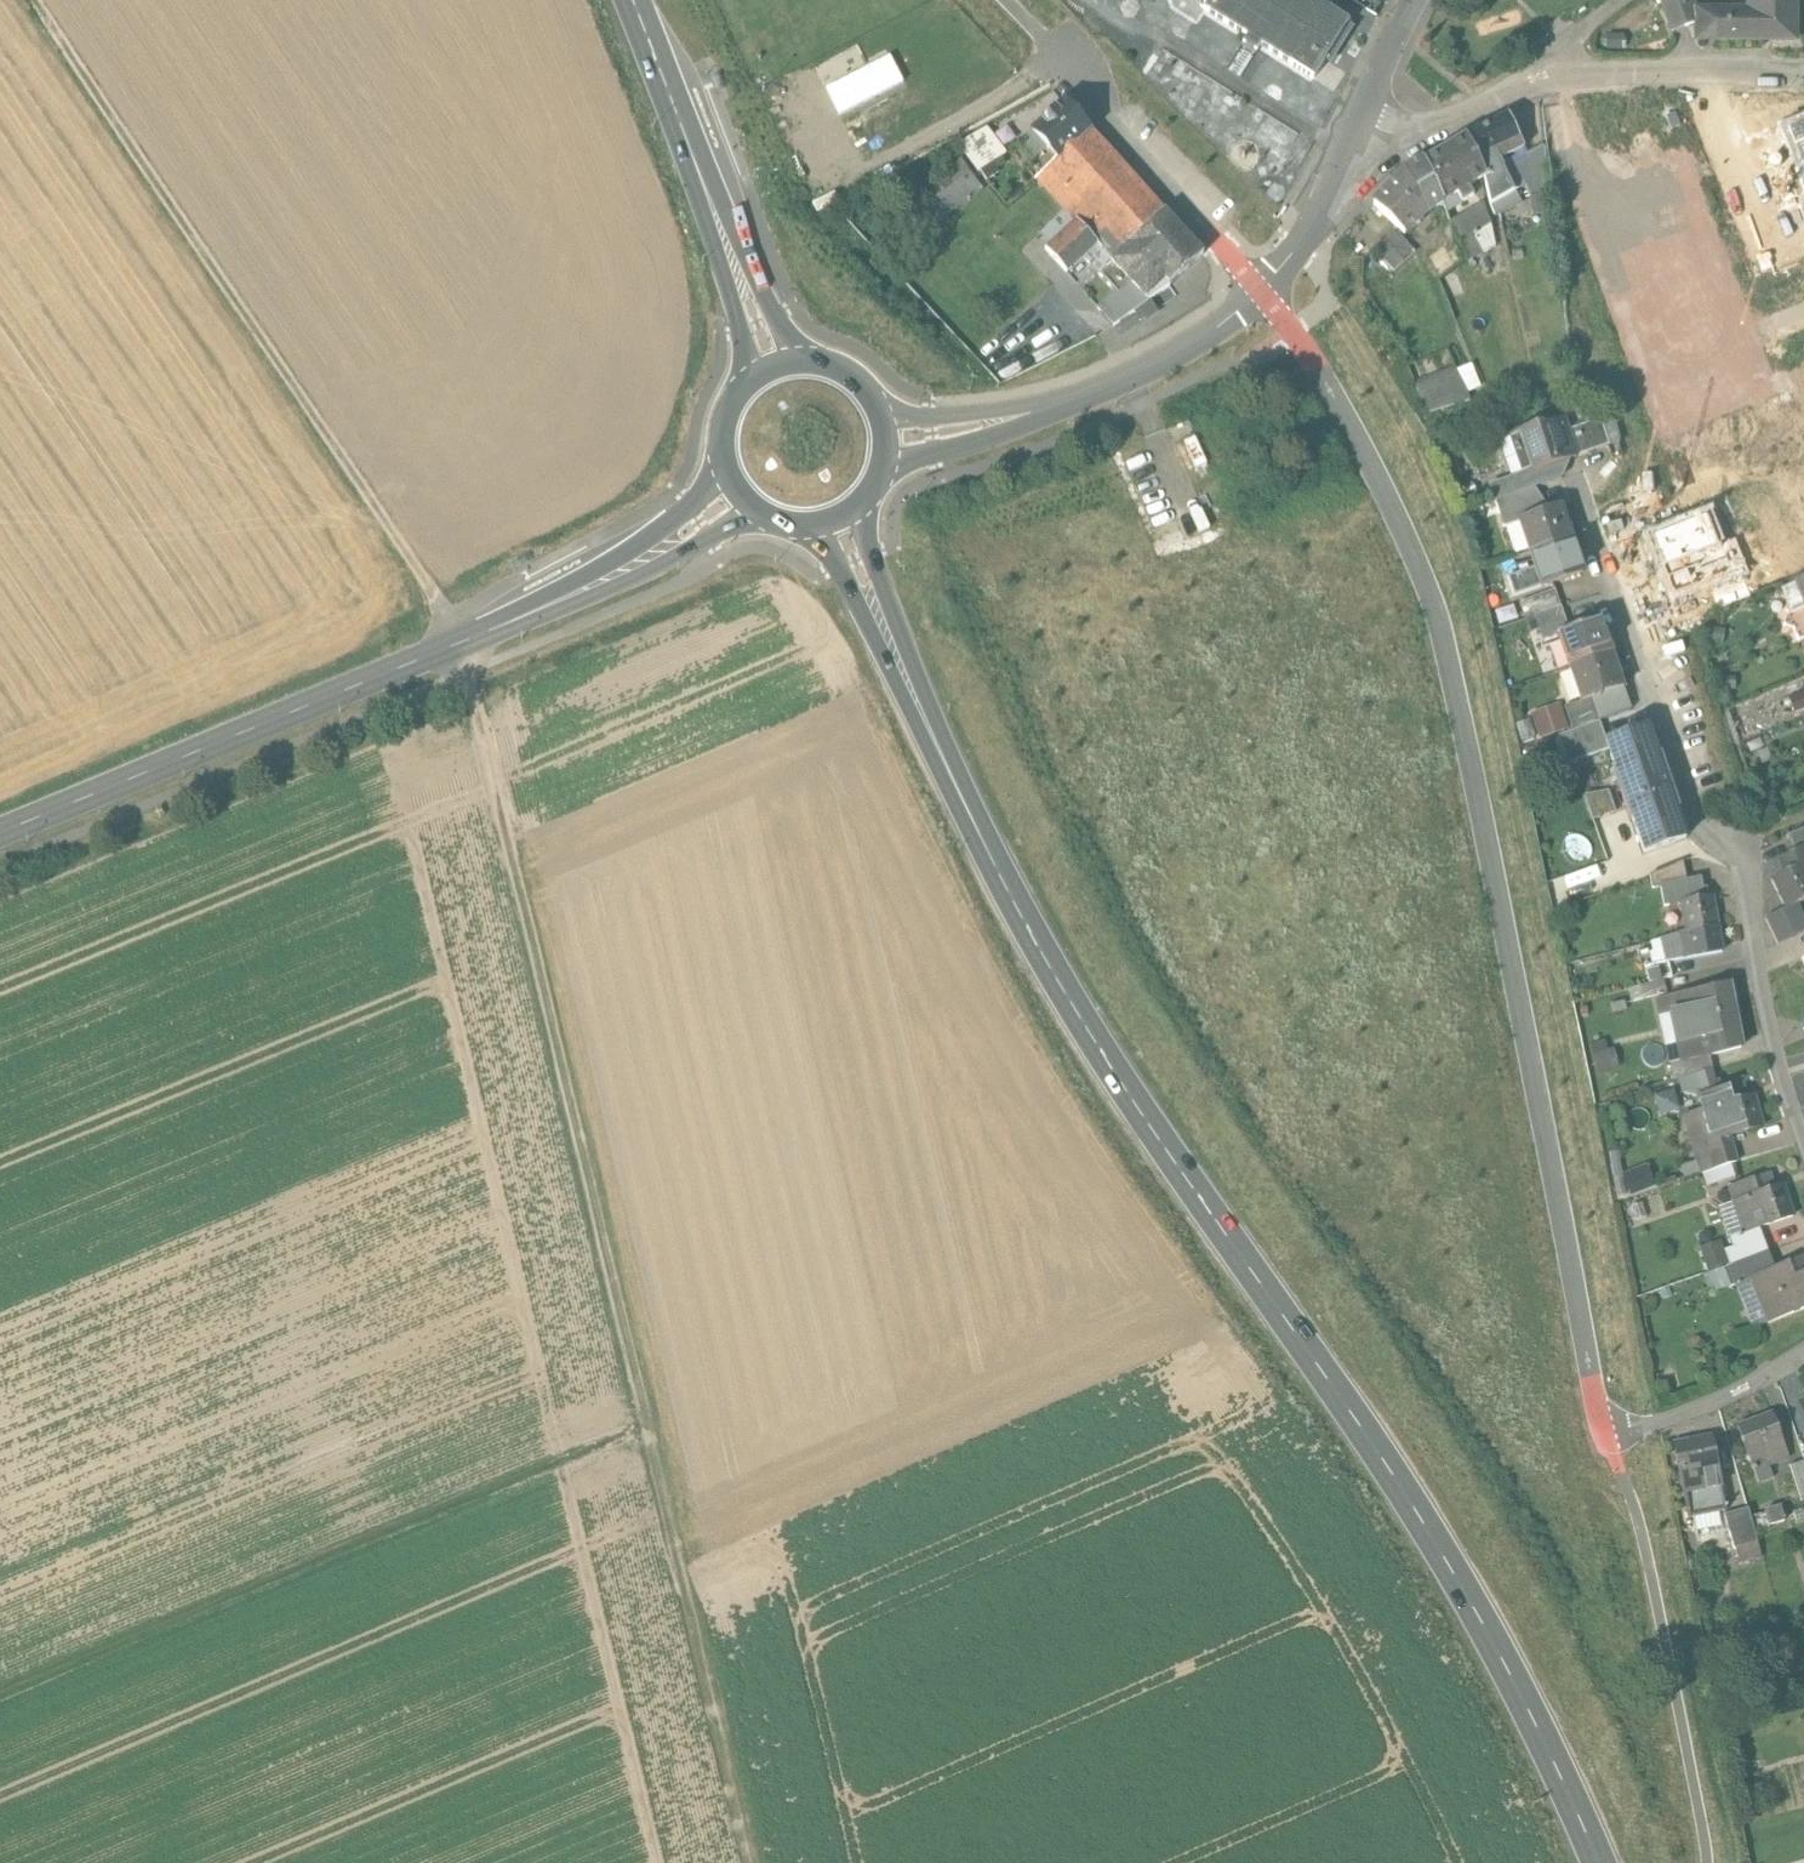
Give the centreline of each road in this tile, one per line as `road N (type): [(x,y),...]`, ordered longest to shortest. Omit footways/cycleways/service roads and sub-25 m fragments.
road 1 (track): [(764,1862),(667,1455),(439,596),(39,0)]
road 2 (secondary): [(1597,1862),(1560,1774),(1443,1551),(1045,963),(835,519)]
road 3 (residential): [(1803,1353),(1740,1390),(1605,1436),(1436,611),(1373,469),(1264,294)]
road 4 (tertiary): [(0,834),(648,551),(736,491)]
road 5 (residential): [(1803,1149),(1754,955),(1746,849),(1699,828),(1576,477)]
road 6 (track): [(667,1455),(0,1725)]
road 7 (residential): [(887,437),(973,429),(1058,406),(1189,346),(1264,294)]
road 8 (secondary): [(775,362),(634,0)]
road 9 (residential): [(1560,74),(1803,76)]
road 10 (residential): [(1360,118),(1392,131),(1421,129),(1560,74)]
road 11 (residential): [(1264,294),(1309,231),(1360,118)]
road 12 (secondary): [(775,362),(752,374),(722,416),(719,442),(736,491)]
road 13 (secondary): [(887,437),(882,412),(850,371),(801,357),(775,362)]
road 14 (residential): [(1360,118),(1415,0)]

